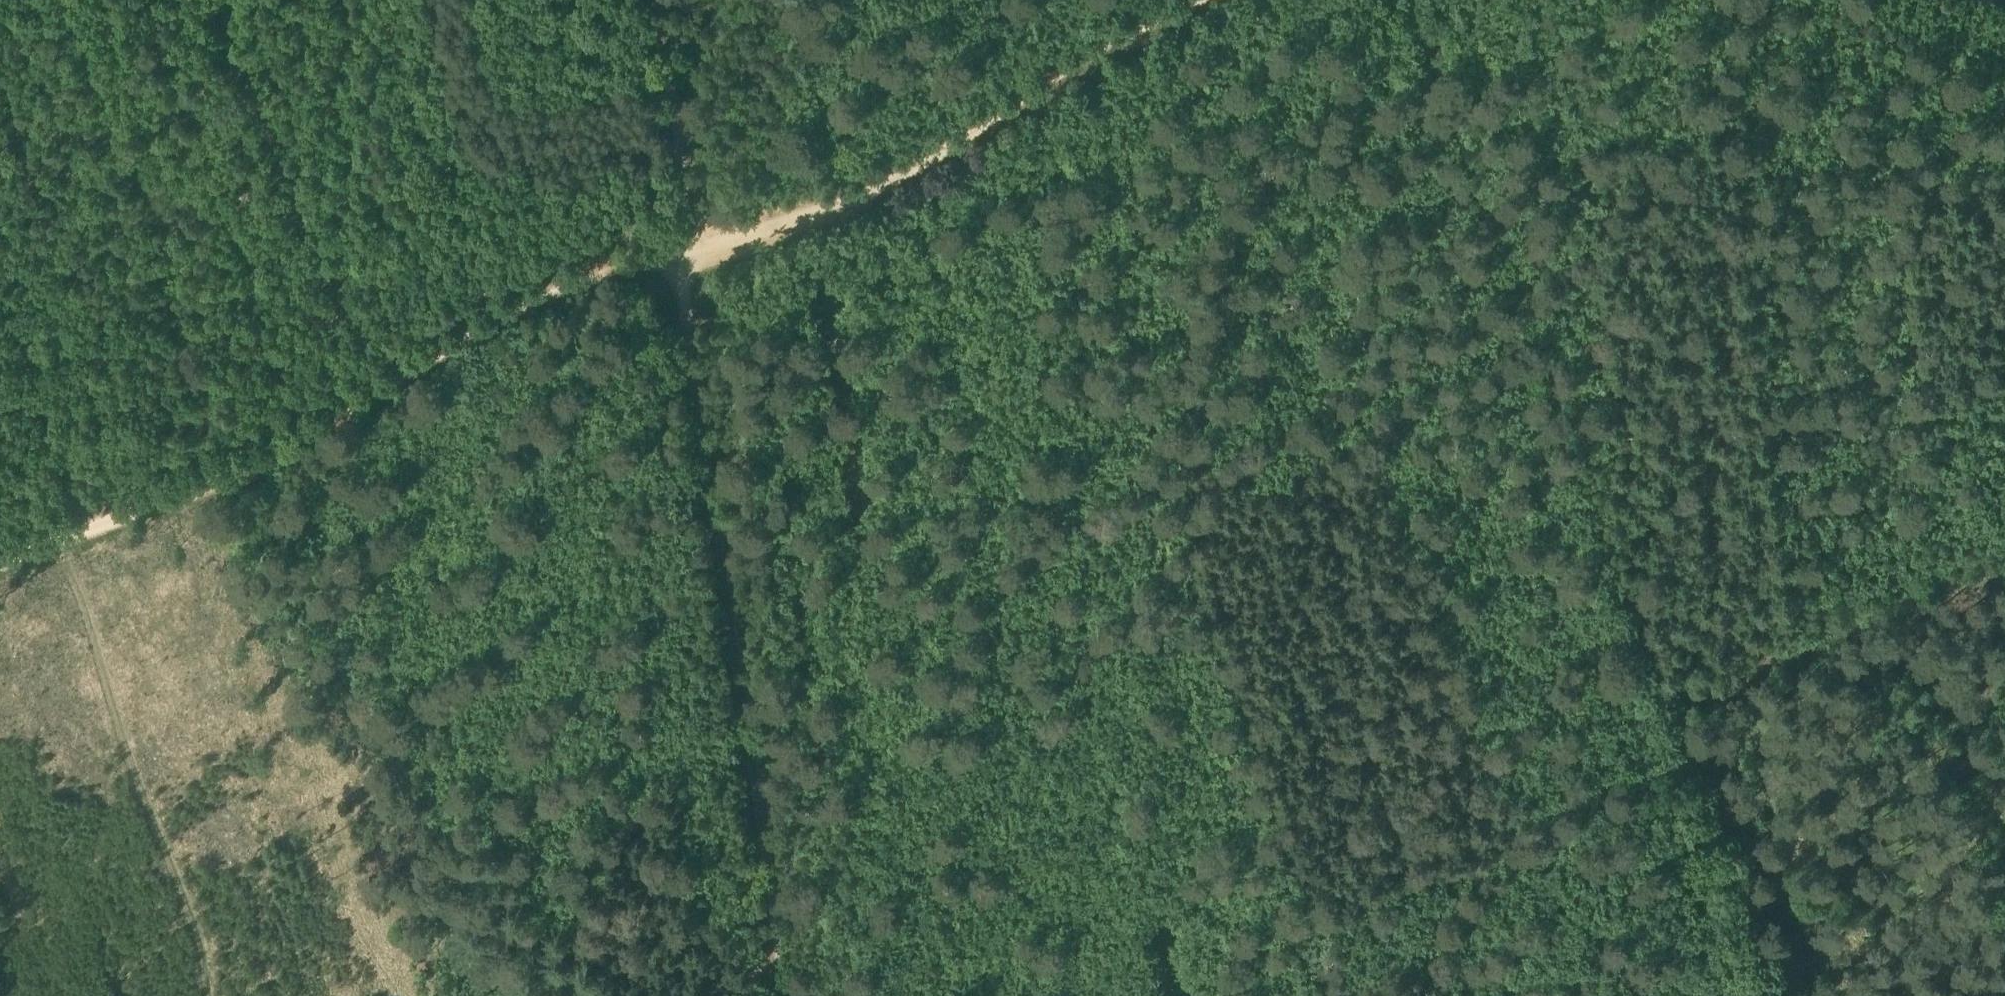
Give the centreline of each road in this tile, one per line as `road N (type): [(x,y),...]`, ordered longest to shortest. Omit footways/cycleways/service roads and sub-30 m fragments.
road 1 (track): [(687,251),(531,305),(239,476),(0,569)]
road 2 (track): [(792,995),(732,619),(687,251)]
road 3 (track): [(1208,0),(1065,71),(901,179),(687,251)]
road 4 (track): [(687,251),(650,0)]

